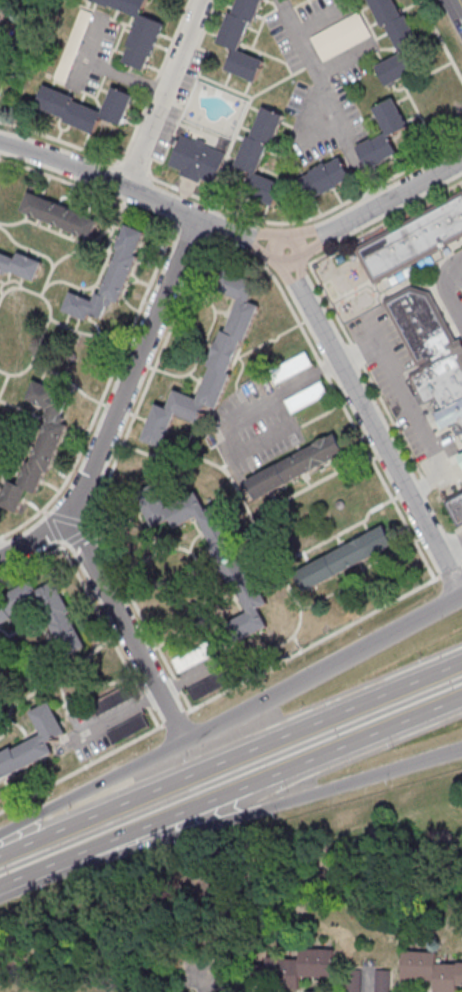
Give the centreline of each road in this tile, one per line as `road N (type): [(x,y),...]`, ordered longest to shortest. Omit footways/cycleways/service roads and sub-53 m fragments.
road 1 (secondary): [(461,659),(0,857)]
road 2 (secondary): [(0,886),(461,694)]
road 3 (secondary): [(0,897),(131,846),(461,748)]
road 4 (residential): [(195,217),(83,488),(43,533),(0,557)]
road 5 (residential): [(461,595),(275,246)]
road 6 (secondary): [(347,655),(0,833)]
road 7 (residential): [(275,246),(0,142)]
road 8 (residential): [(183,742),(63,516)]
road 9 (residential): [(461,160),(321,235),(275,246)]
road 10 (residential): [(201,0),(124,188)]
road 11 (secondary): [(461,594),(347,655)]

